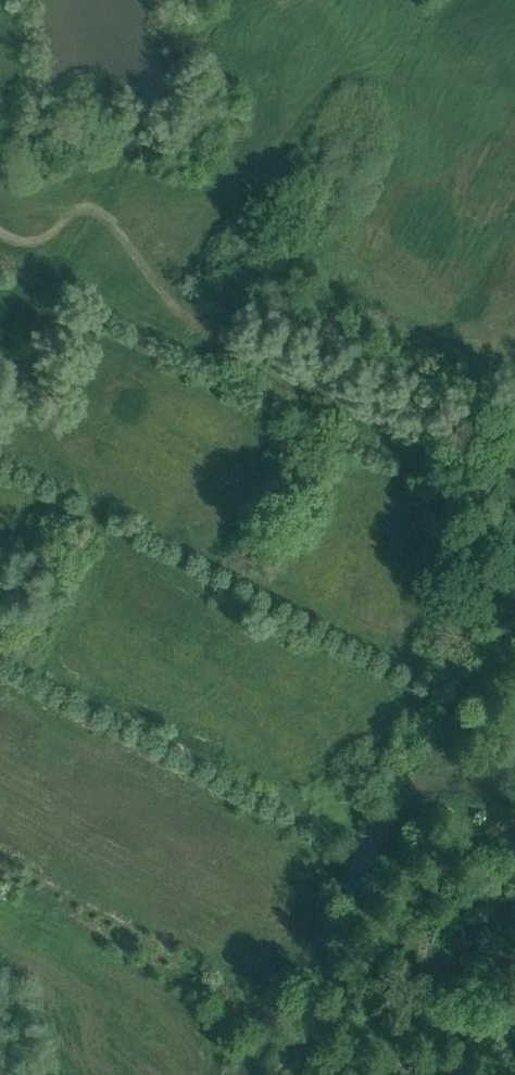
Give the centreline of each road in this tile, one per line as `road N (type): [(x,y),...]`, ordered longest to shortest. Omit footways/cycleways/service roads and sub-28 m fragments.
road 1 (track): [(514,528),(471,501),(514,423)]

